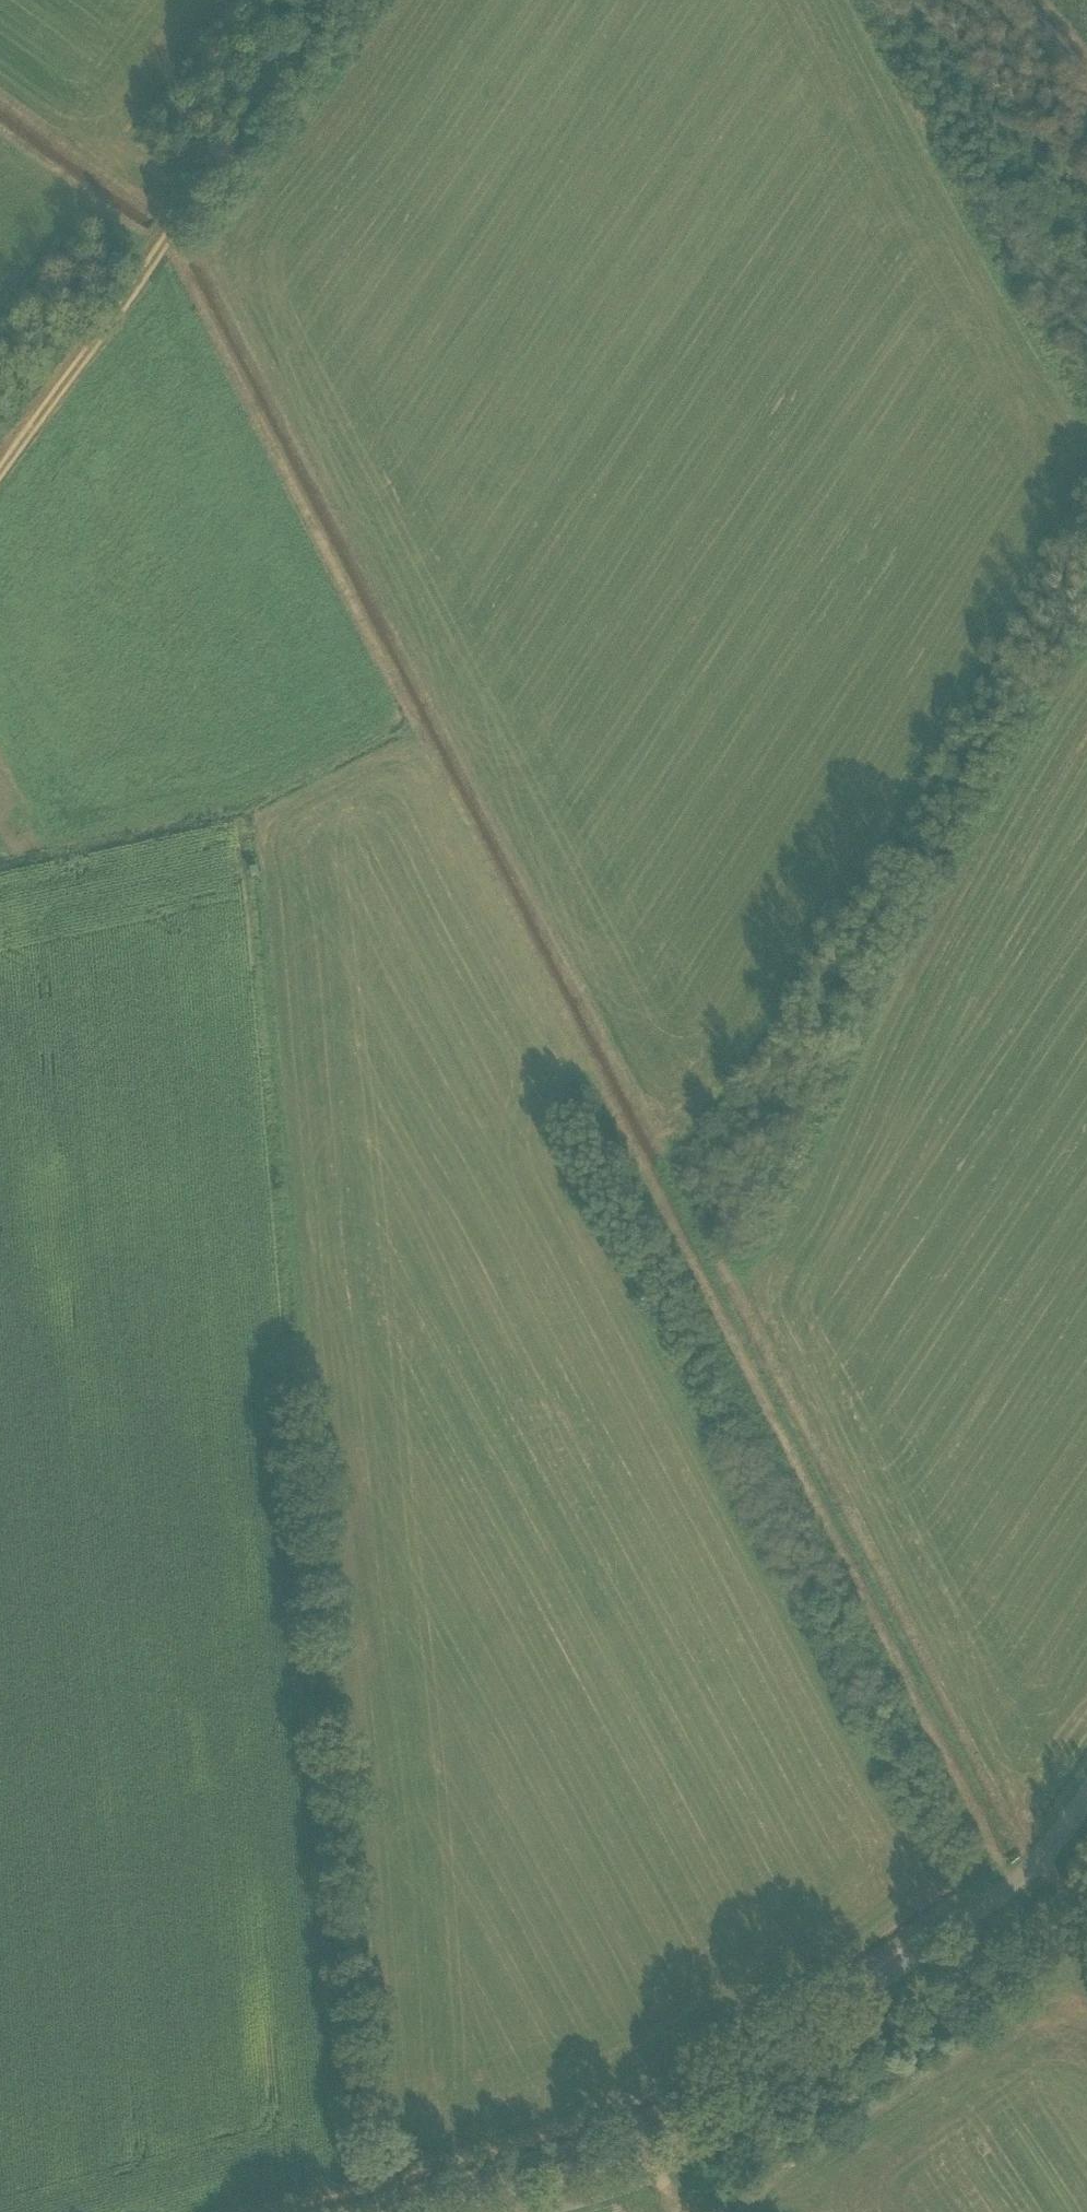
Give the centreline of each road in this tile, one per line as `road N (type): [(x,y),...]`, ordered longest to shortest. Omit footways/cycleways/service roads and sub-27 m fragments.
road 1 (unclassified): [(415,2211),(595,2163),(689,2117),(1046,1860),(1086,1797)]
road 2 (track): [(0,472),(341,0)]

